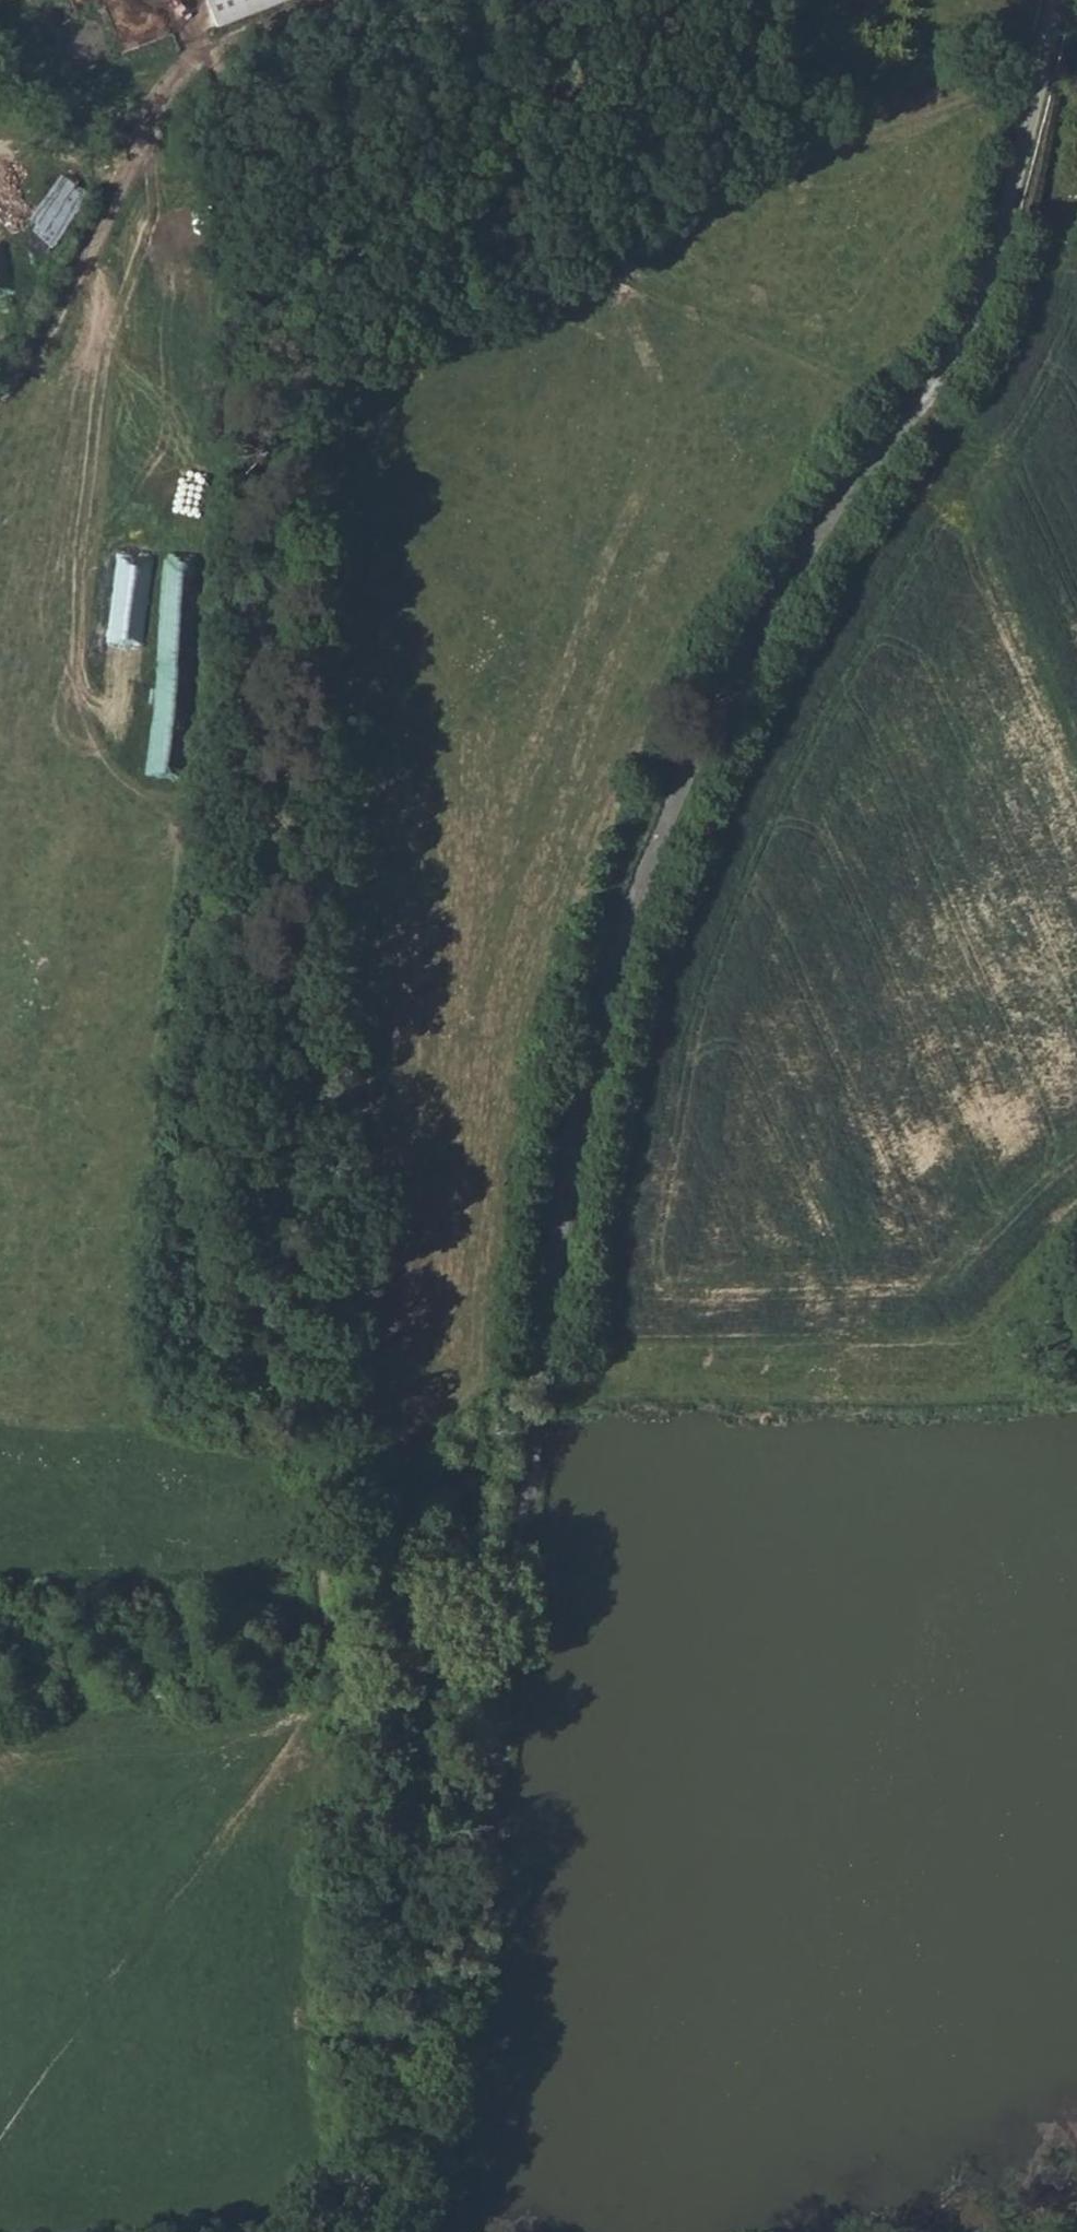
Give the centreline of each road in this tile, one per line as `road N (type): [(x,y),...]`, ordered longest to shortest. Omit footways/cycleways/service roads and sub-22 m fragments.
road 1 (unclassified): [(418,2231),(453,2124),(569,1170),(612,978),(681,792),(787,581),(945,378),(988,290),(1054,0)]

